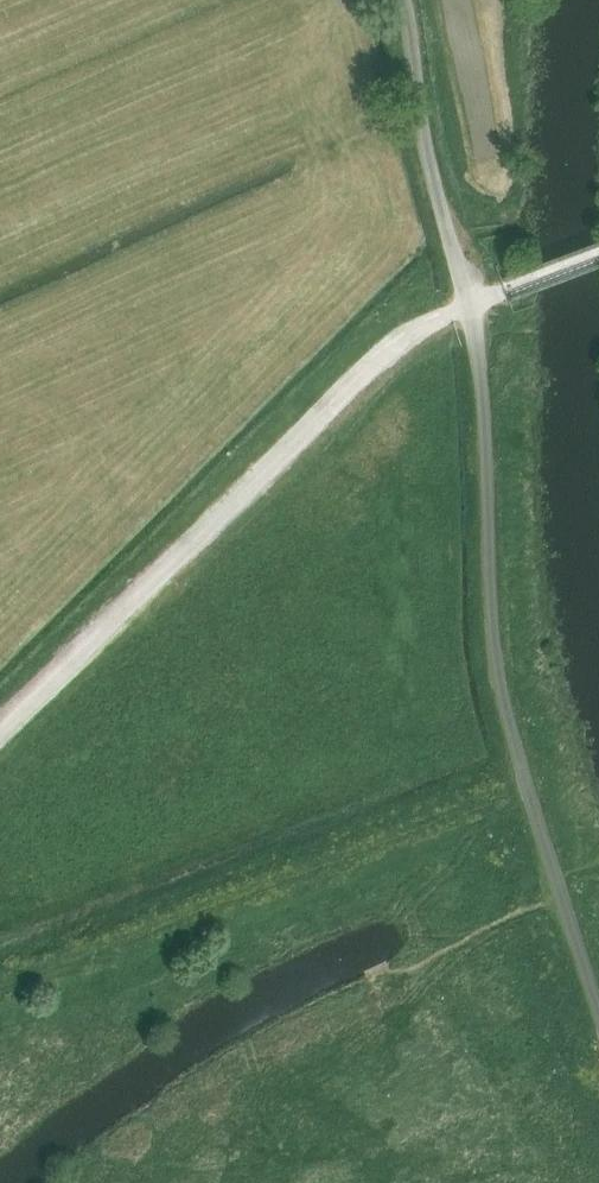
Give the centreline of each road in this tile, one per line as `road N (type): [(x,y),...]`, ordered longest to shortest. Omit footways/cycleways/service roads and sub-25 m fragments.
road 1 (unclassified): [(598,1015),(518,763),(491,632),(476,354),(422,132),(405,0)]
road 2 (track): [(0,735),(374,359),(467,306),(521,286)]

